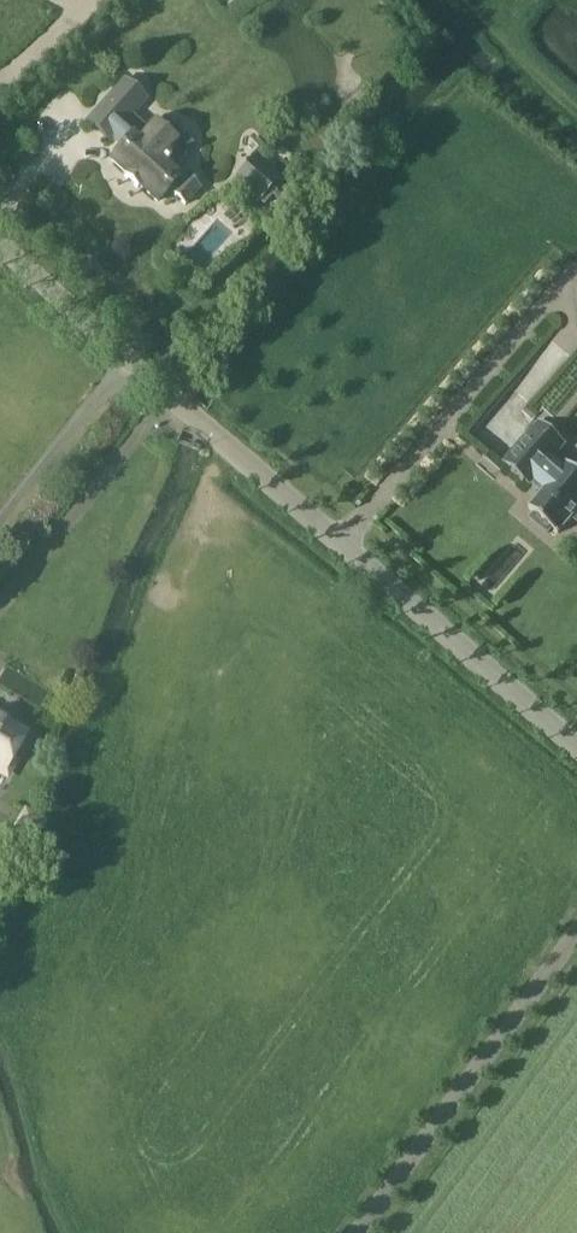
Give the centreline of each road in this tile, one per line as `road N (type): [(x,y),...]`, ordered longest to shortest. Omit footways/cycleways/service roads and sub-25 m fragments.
road 1 (unclassified): [(576,746),(129,360),(0,234)]

